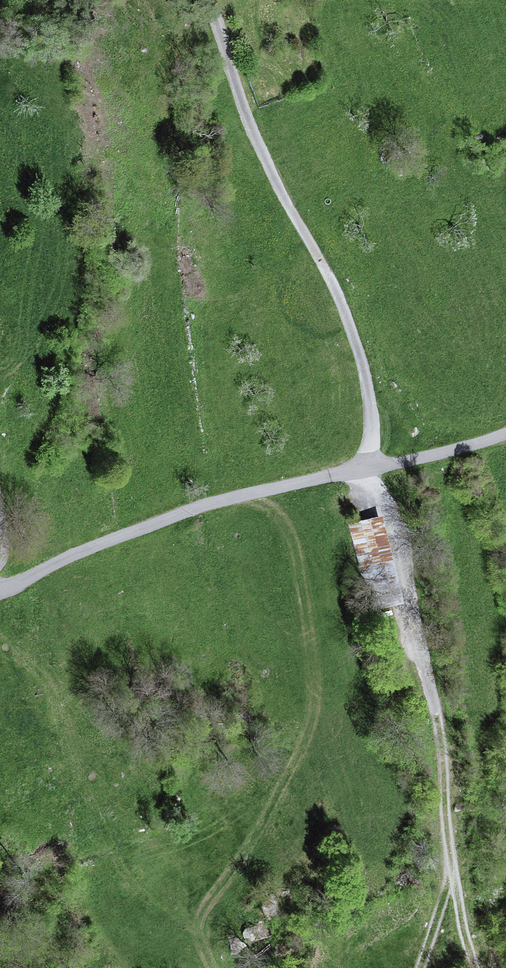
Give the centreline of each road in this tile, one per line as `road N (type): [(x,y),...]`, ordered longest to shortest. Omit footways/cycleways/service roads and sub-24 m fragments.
road 1 (track): [(0,586),(132,530),(351,469),(505,438)]
road 2 (track): [(351,469),(380,507),(440,745),(444,863),(466,967)]
road 3 (track): [(370,465),(360,353),(248,120),(203,0)]

